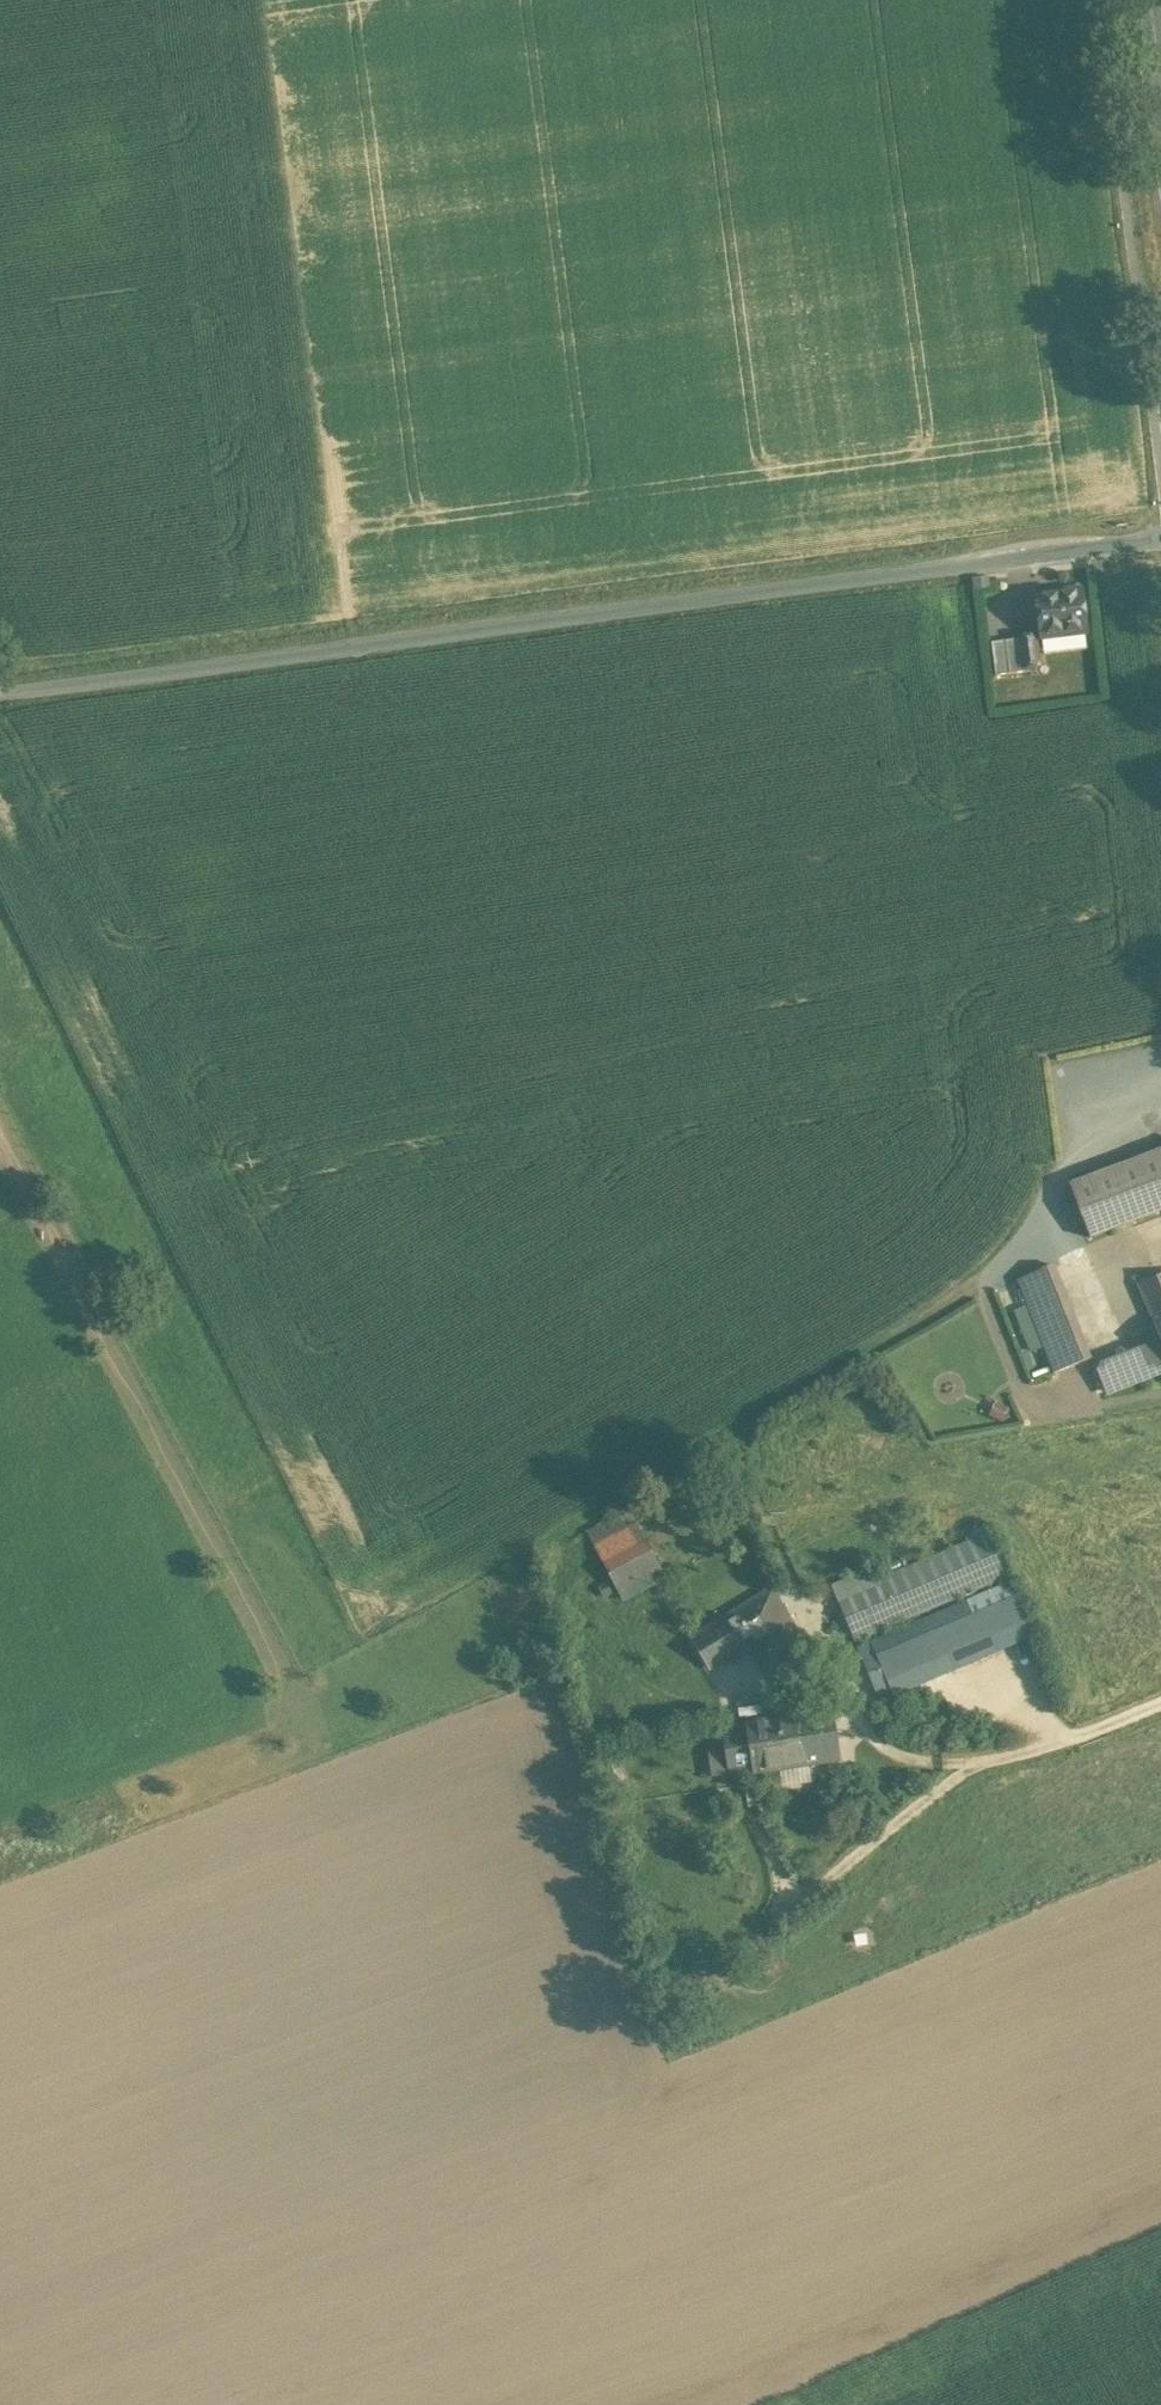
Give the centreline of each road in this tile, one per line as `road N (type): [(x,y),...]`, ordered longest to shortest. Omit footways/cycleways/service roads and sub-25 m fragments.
road 1 (unclassified): [(0,713),(927,586),(1160,537)]
road 2 (track): [(869,1733),(937,1778),(1160,1706)]

